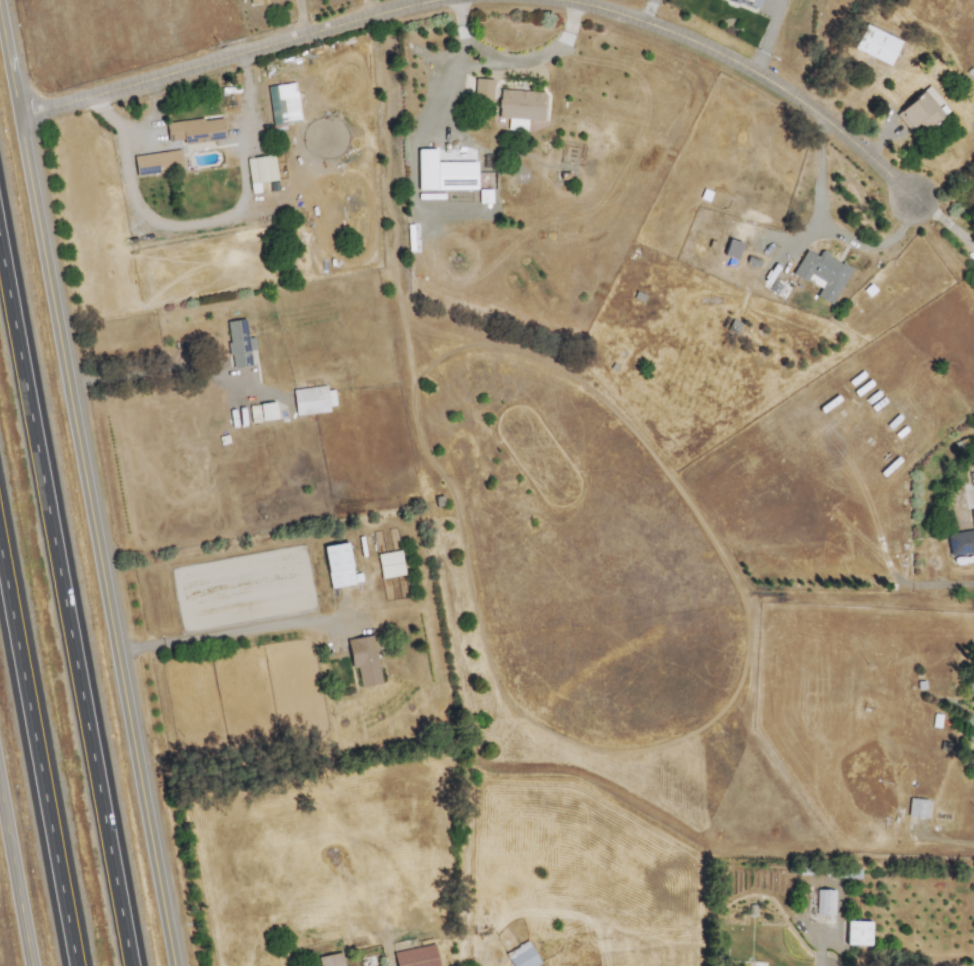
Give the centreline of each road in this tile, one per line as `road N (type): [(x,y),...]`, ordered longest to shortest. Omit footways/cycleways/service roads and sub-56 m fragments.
road 1 (residential): [(173,965),(0,13)]
road 2 (motorway): [(129,965),(0,259)]
road 3 (residential): [(910,199),(826,120),(745,68),(525,0)]
road 4 (residential): [(441,0),(18,115)]
road 5 (motorway): [(0,556),(74,965)]
road 6 (tertiary): [(27,965),(0,819)]

